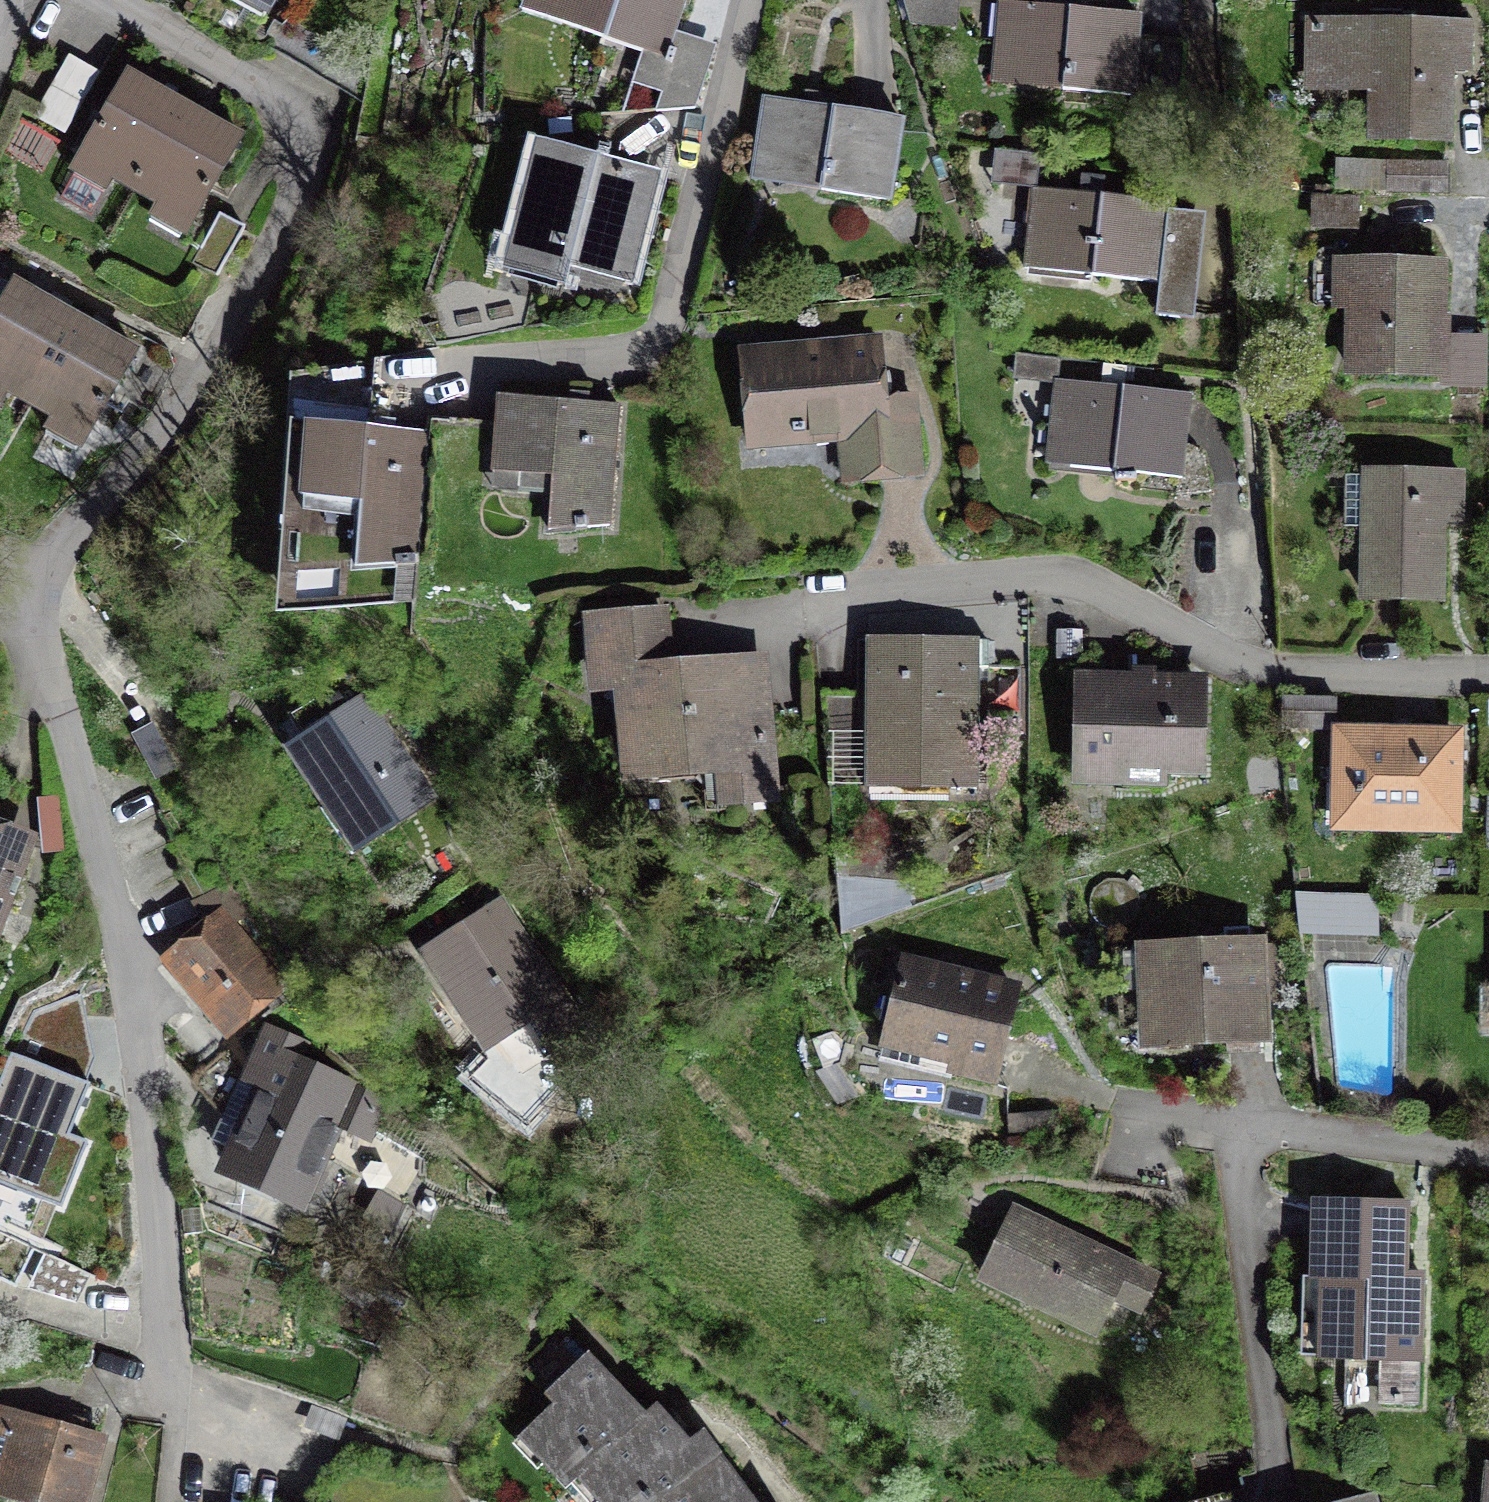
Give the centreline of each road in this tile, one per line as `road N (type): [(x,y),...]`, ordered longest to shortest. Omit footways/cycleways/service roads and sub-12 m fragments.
road 1 (residential): [(106,0),(300,105),(314,119),(318,145),(227,341),(176,421),(64,542),(41,623),(136,1003),(177,1418)]
road 2 (residential): [(1488,673),(1275,670),(1240,661),(1064,573),(851,591),(743,623)]
road 3 (residential): [(748,0),(654,346),(405,376)]
road 4 (residential): [(1488,1156),(1229,1125),(1278,1463)]

